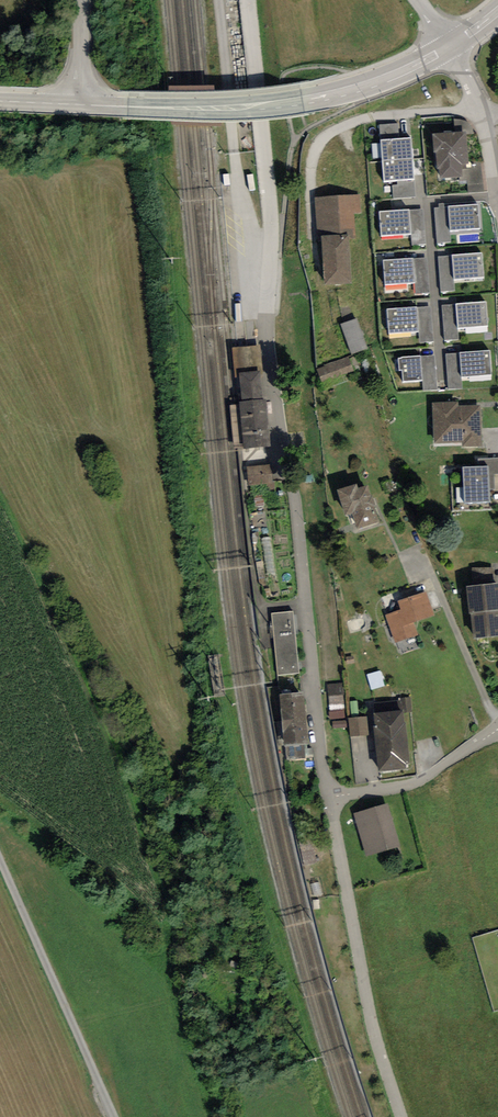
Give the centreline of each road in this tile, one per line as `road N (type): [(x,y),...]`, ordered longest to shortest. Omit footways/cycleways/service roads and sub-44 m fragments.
road 1 (unclassified): [(247,0),(269,226),(265,328),(281,463),(294,490),(329,800)]
road 2 (tertiary): [(83,104),(305,98),(370,83),(453,45)]
road 3 (unclassified): [(329,800),(367,1005),(401,1116)]
road 4 (unclassified): [(497,730),(422,780),(329,800)]
road 5 (residential): [(497,209),(485,123),(453,45)]

